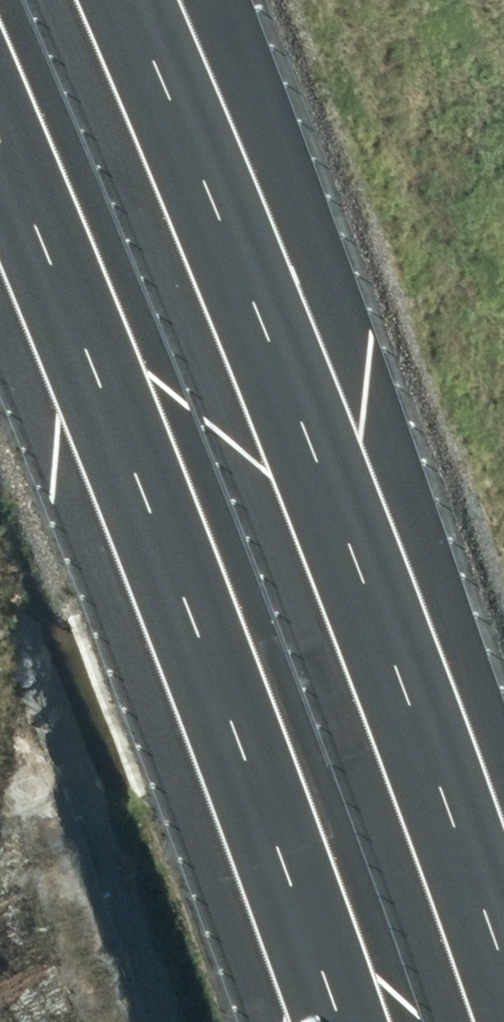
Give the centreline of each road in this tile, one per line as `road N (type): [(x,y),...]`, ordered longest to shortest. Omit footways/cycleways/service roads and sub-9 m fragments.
road 1 (motorway): [(121,0),(293,406),(503,1002)]
road 2 (motorway): [(333,1021),(0,184)]

